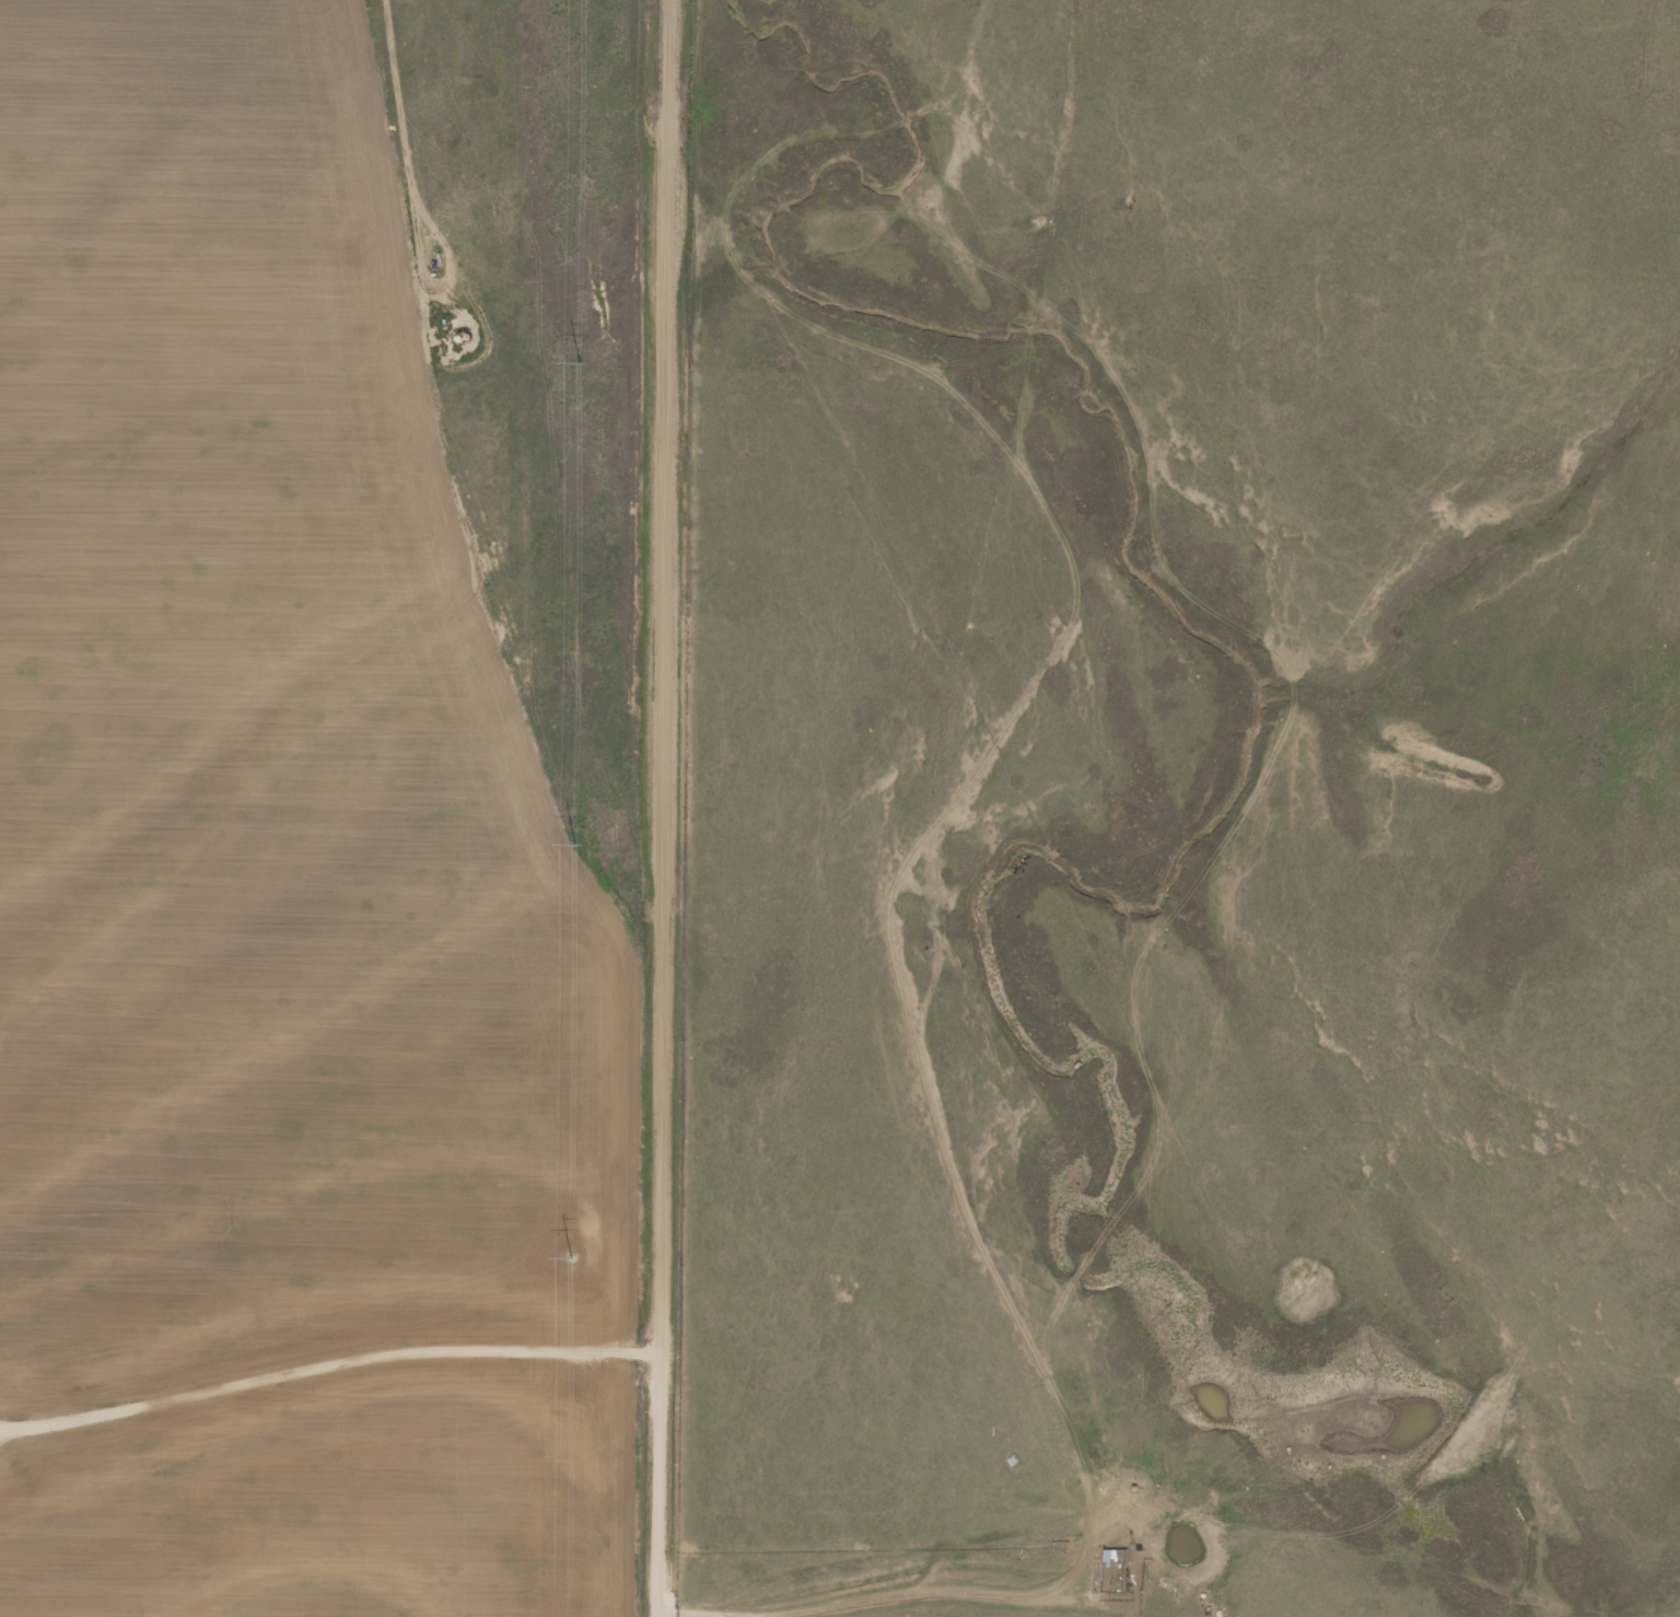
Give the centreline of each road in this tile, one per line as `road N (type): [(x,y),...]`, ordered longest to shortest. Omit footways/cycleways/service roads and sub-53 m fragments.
road 1 (residential): [(663,1616),(675,0)]

